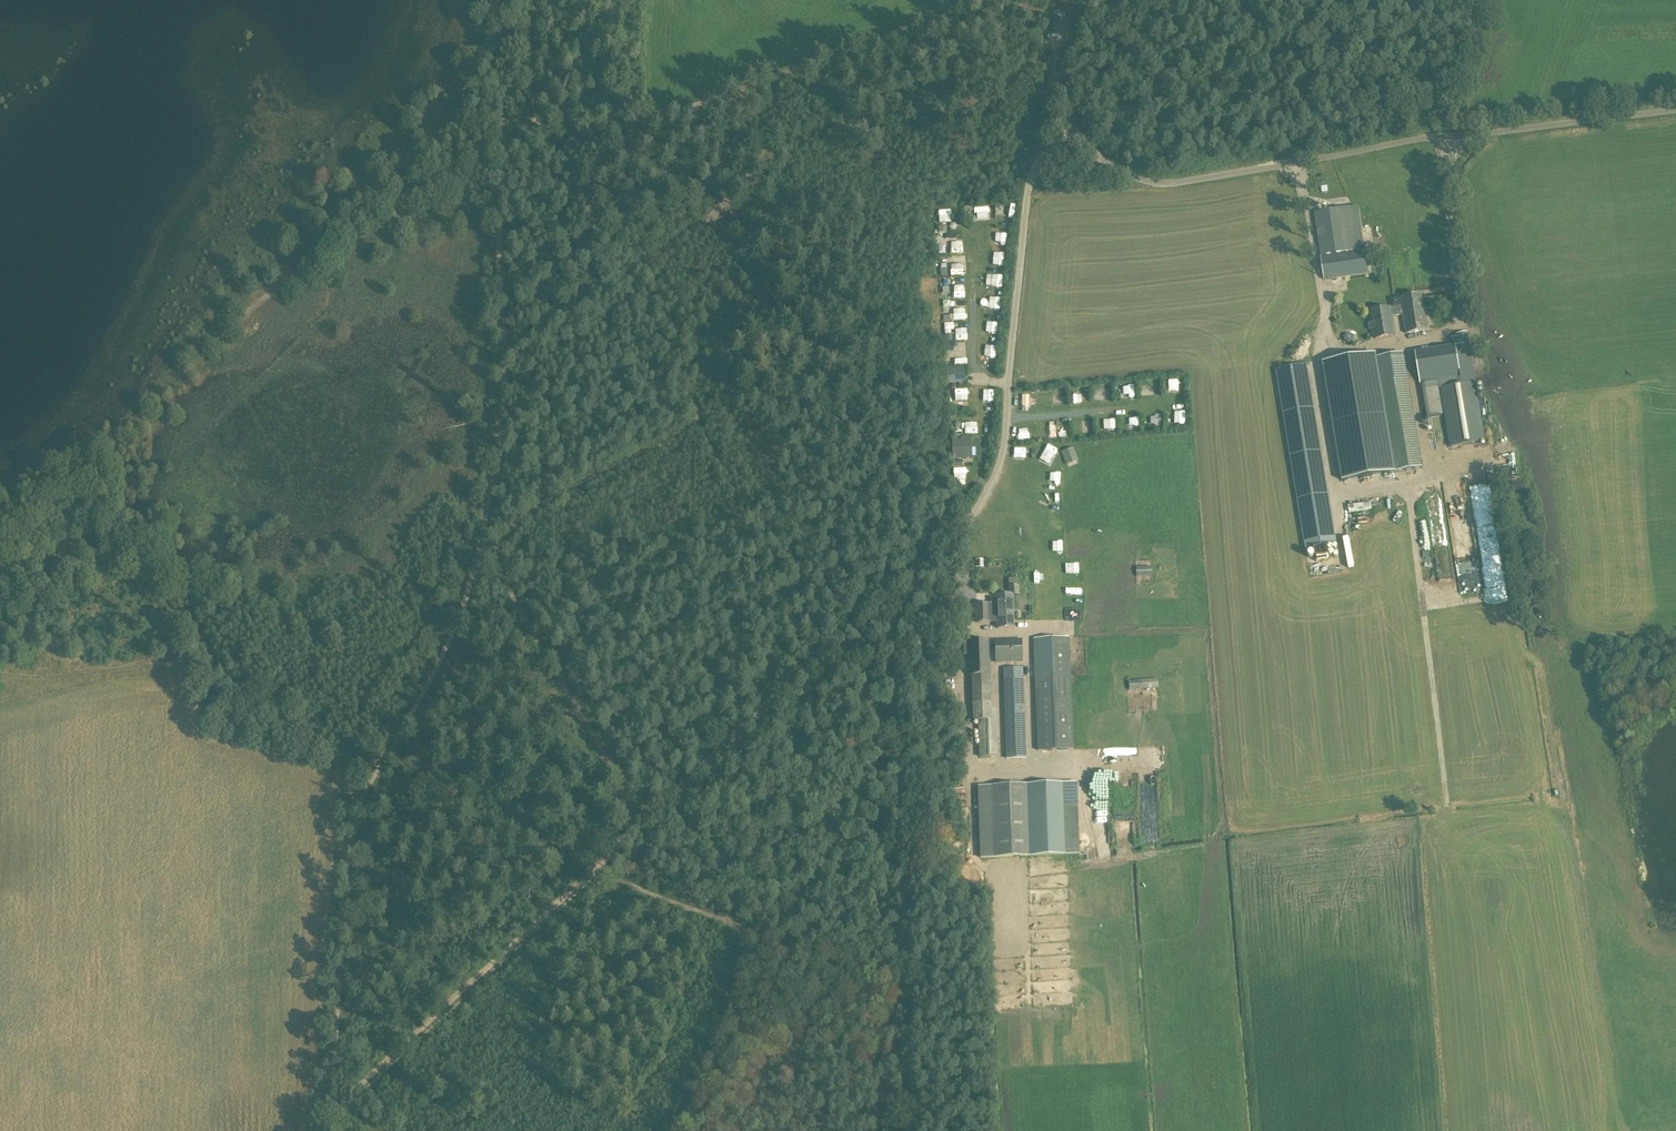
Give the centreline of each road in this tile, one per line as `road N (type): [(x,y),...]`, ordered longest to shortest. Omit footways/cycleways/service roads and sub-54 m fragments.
road 1 (track): [(506,122),(497,466),(472,580),(444,655),(357,806),(342,944),(337,1110)]
road 2 (track): [(337,1110),(392,1045),(464,988),(895,586)]
road 3 (track): [(468,86),(425,116),(401,173),(95,457),(0,530)]
road 4 (unclassified): [(1071,130),(1121,171),(1180,181),(1454,135),(1675,110)]
road 5 (track): [(895,586),(889,613),(911,1130)]
road 6 (track): [(976,0),(652,115),(506,122)]
road 7 (track): [(1052,70),(955,115),(817,131),(762,159),(693,233),(622,272)]
road 8 (track): [(622,272),(696,410),(758,500),(771,552),(800,586),(816,586),(858,551),(874,556),(895,586)]
road 9 (unclassified): [(1071,130),(1030,181),(994,479),(958,536)]
road 10 (track): [(0,671),(207,670),(316,748),(373,777)]
road 11 (track): [(497,0),(468,86),(506,122)]
road 12 (unclassified): [(1073,0),(1051,75),(1071,130)]

